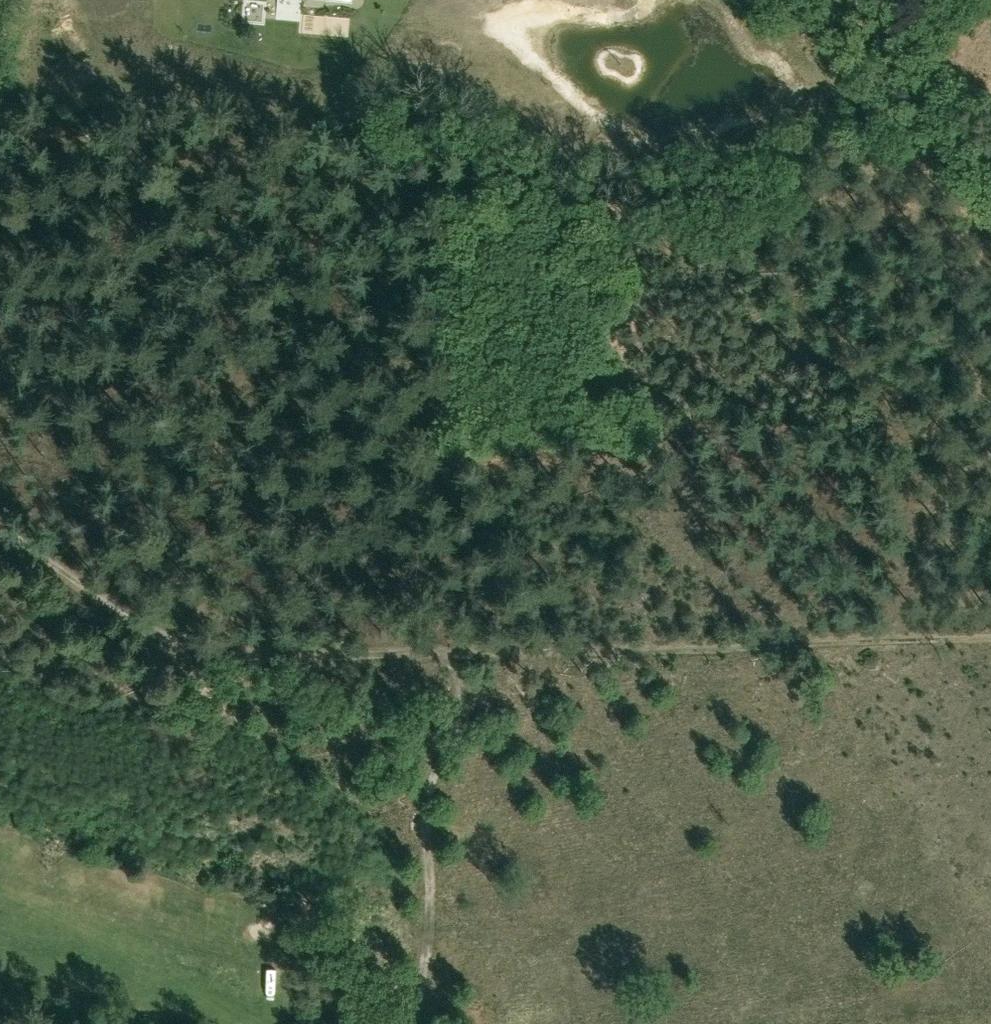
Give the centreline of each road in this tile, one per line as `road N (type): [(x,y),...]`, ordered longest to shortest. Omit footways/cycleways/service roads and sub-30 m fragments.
road 1 (track): [(418,1023),(431,872),(426,811),(463,719),(455,667),(424,652),(274,657),(210,648),(0,524)]
road 2 (track): [(424,652),(990,636)]

